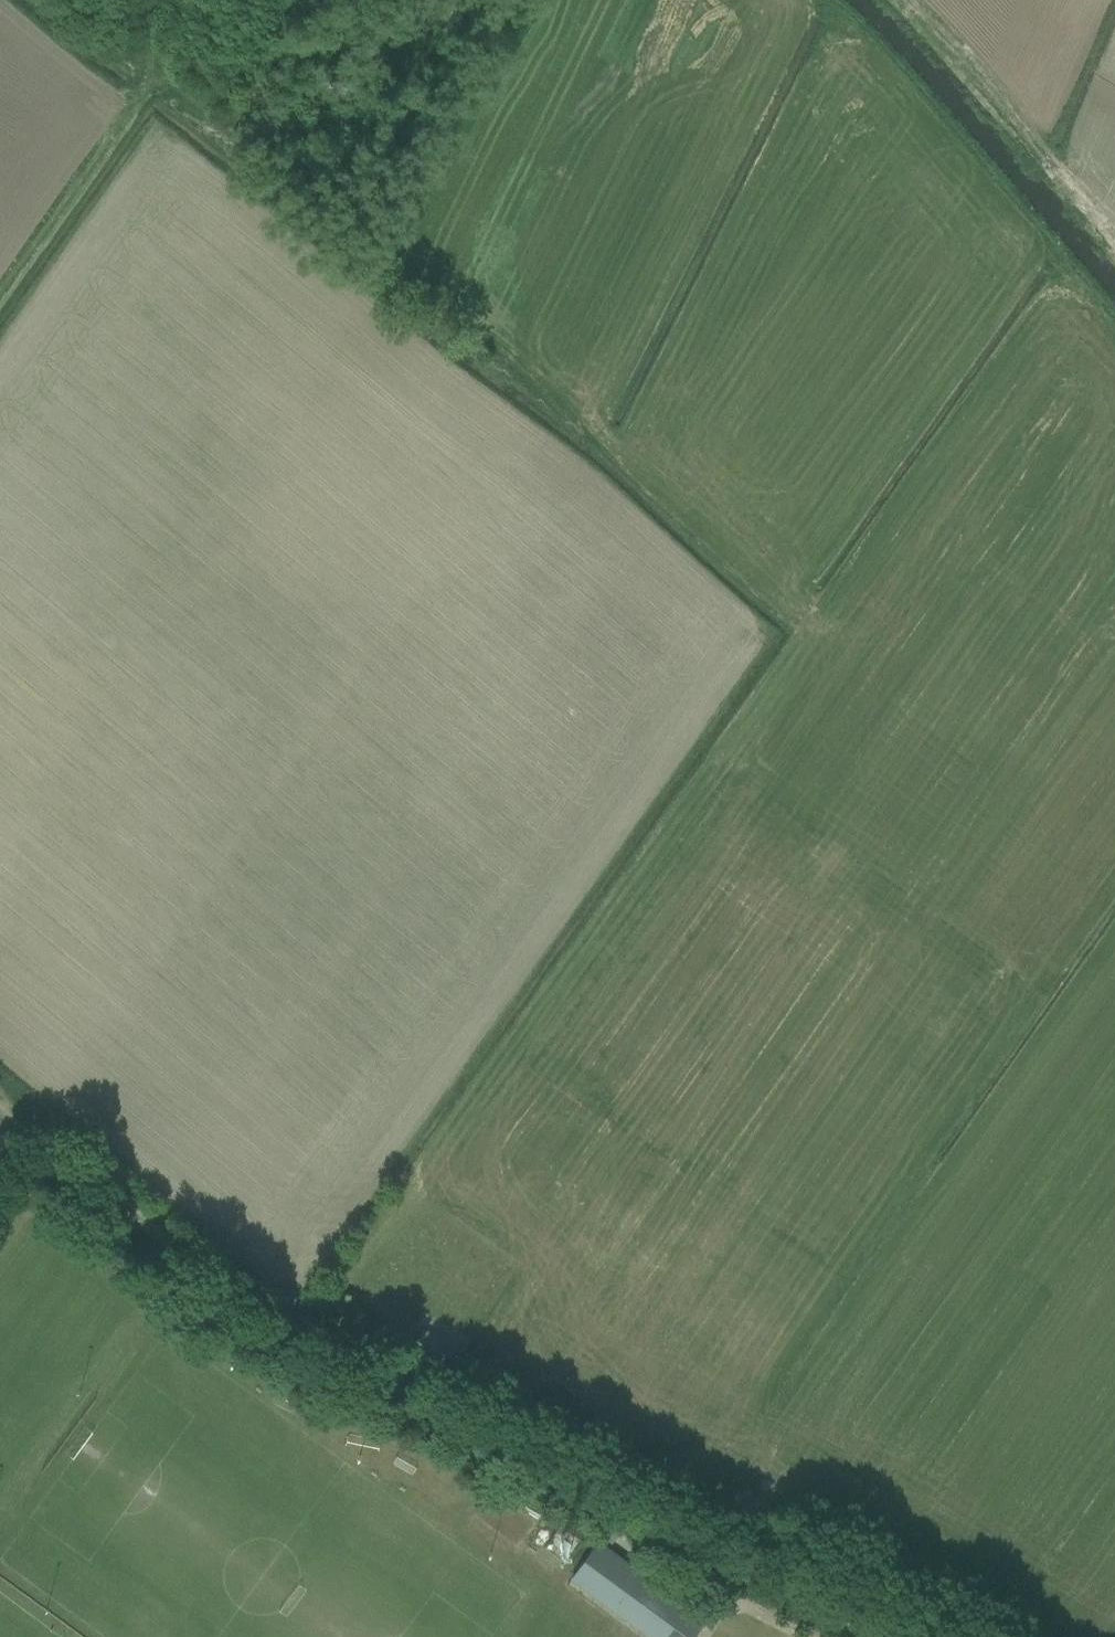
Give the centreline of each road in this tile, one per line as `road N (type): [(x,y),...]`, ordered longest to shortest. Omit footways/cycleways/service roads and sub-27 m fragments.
road 1 (track): [(888,1636),(593,1493),(259,1299),(20,1116)]
road 2 (track): [(158,0),(149,90),(0,302)]

